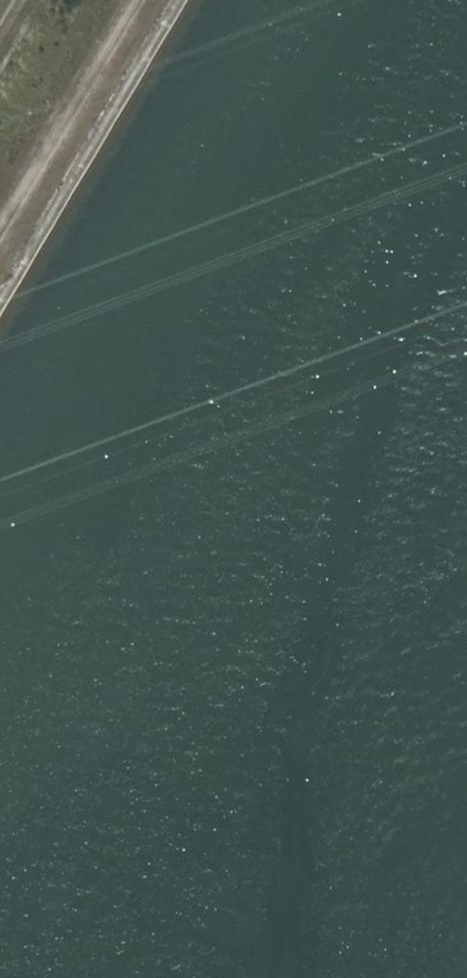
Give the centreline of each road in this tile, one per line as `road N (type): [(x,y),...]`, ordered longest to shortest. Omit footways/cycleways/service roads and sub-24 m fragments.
road 1 (track): [(0,240),(142,0)]

